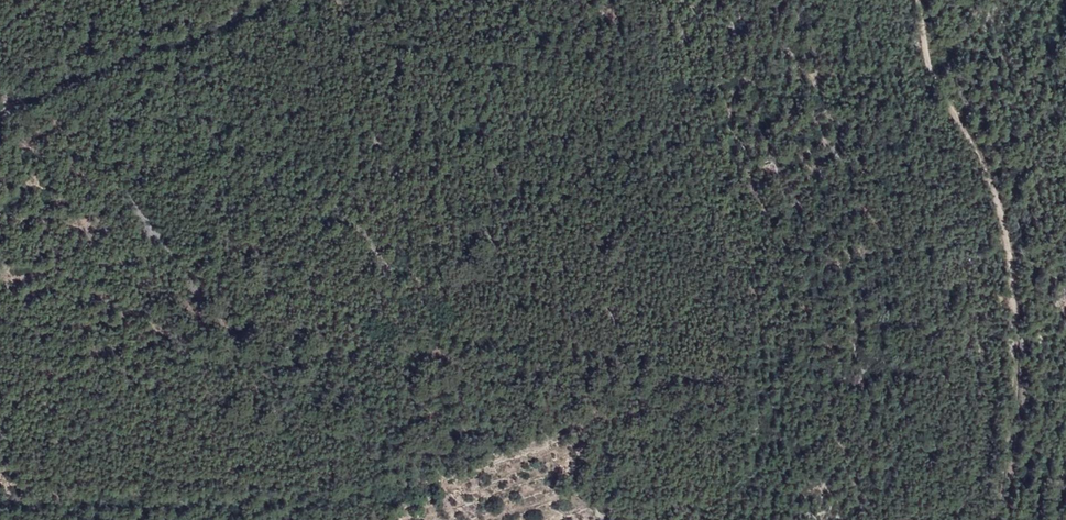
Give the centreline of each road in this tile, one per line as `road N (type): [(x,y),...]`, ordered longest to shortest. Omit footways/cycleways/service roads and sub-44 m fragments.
road 1 (track): [(1001,519),(1012,382),(1004,219),(938,105),(919,0)]

